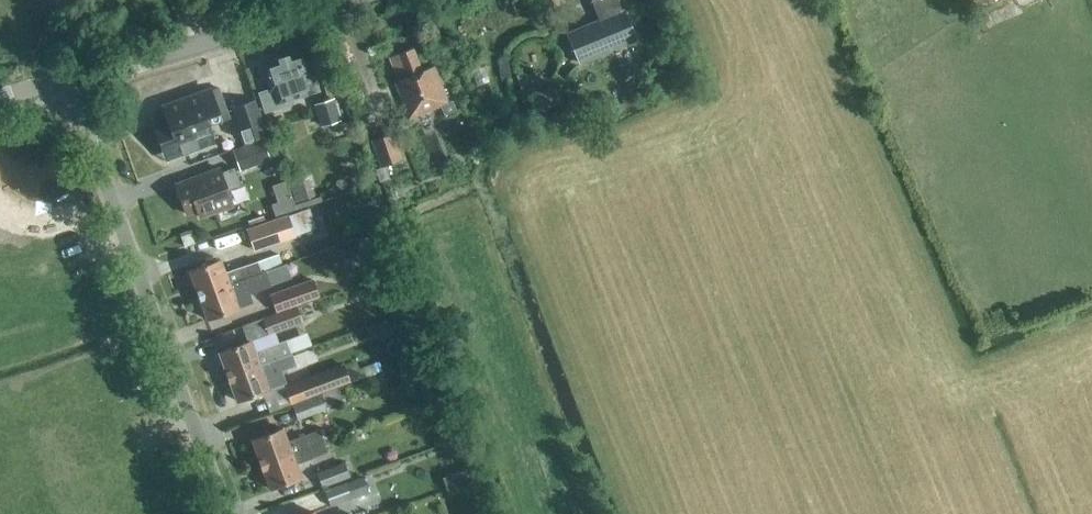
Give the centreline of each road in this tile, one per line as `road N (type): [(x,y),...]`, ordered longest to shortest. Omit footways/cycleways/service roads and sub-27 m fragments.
road 1 (tertiary): [(230,513),(67,86)]
road 2 (tertiary): [(67,86),(319,0)]

